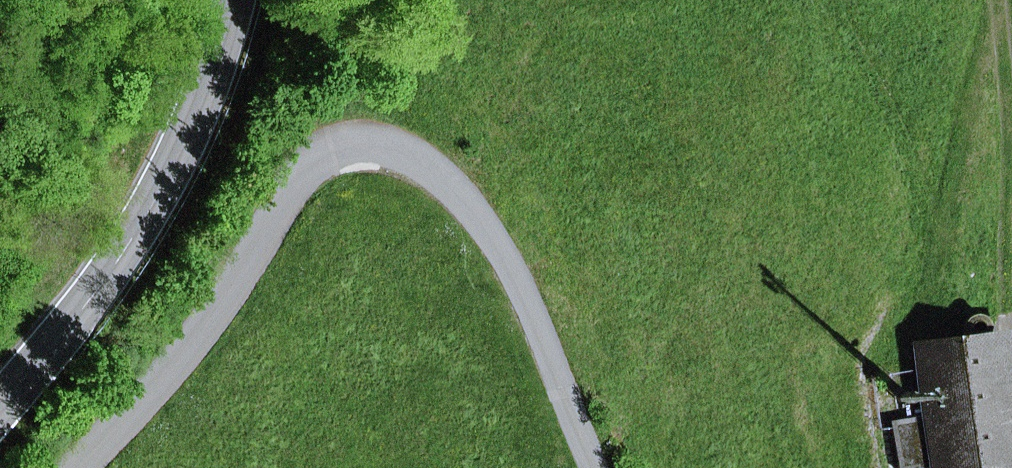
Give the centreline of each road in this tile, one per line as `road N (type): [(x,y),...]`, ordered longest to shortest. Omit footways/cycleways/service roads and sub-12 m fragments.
road 1 (unclassified): [(595,467),(513,279),(461,199),(425,165),(380,140),(353,139),(300,163),(215,302),(77,467)]
road 2 (tertiary): [(229,0),(183,135),(82,297),(0,400)]
road 3 (track): [(1011,349),(1001,289),(1009,133),(996,0)]
road 4 (track): [(929,335),(970,91),(997,6)]
road 5 (track): [(942,234),(902,124),(842,0)]

